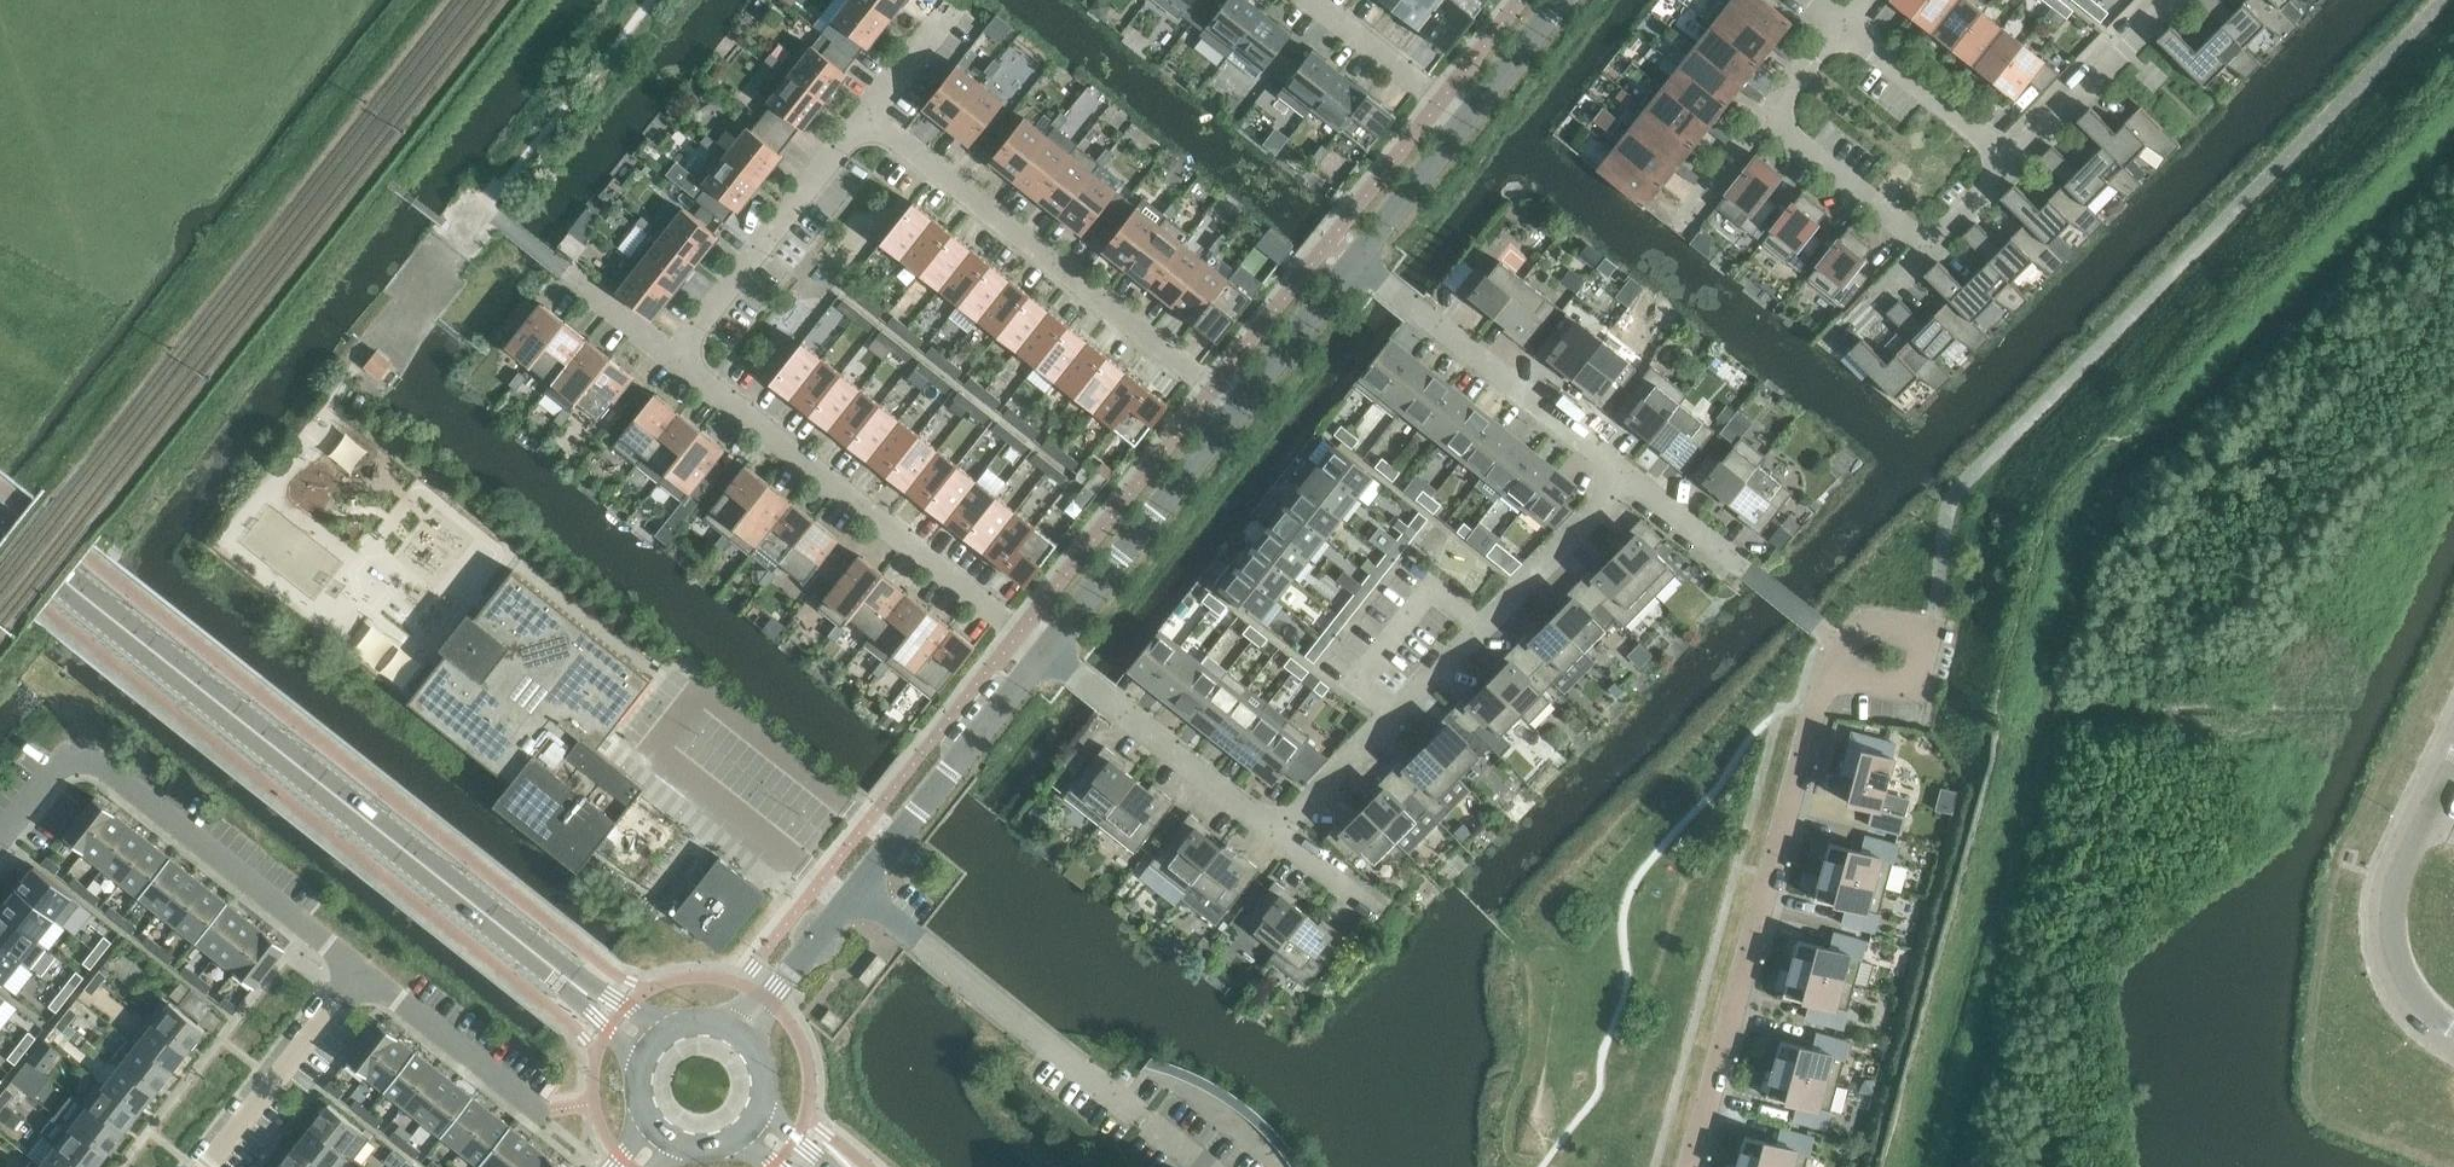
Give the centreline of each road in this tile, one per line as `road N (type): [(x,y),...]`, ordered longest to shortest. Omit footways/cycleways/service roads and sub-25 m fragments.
road 1 (secondary): [(644,1048),(0,530)]
road 2 (residential): [(1831,674),(1693,1166)]
road 3 (residential): [(0,850),(78,753),(363,983)]
road 4 (residential): [(872,110),(1248,411)]
road 5 (residential): [(678,353),(1048,647)]
road 6 (residential): [(866,885),(1210,1166)]
road 7 (residential): [(1361,266),(1630,483)]
road 8 (residential): [(678,353),(872,110)]
road 9 (tertiary): [(1048,647),(1248,411)]
road 10 (tertiary): [(866,885),(1048,647)]
road 11 (residential): [(1048,647),(1280,831)]
road 12 (residential): [(1399,712),(1359,672),(1438,583),(1485,625)]
road 13 (residential): [(363,983),(212,1166)]
road 14 (residential): [(363,983),(543,1111)]
road 15 (residential): [(1845,19),(2016,153)]
road 16 (residential): [(2016,153),(2168,0)]
road 17 (residential): [(1485,625),(1630,483)]
road 18 (residential): [(1773,111),(1931,237)]
road 19 (tertiary): [(741,1030),(866,885)]
road 20 (tertiary): [(1361,266),(1478,115)]
road 21 (residential): [(1327,0),(1478,115)]
road 22 (tertiary): [(1248,411),(1361,266)]
road 23 (residential): [(1280,831),(1399,712)]
road 24 (residential): [(1934,633),(1915,695),(1831,674)]
road 25 (tertiary): [(1478,115),(1566,0)]
road 26 (residential): [(1773,111),(1688,219)]
road 27 (residential): [(1831,674),(1863,619),(1934,633)]
road 28 (residential): [(872,110),(957,4)]
road 29 (residential): [(571,275),(678,353)]
road 30 (residential): [(1842,334),(1931,237)]
road 31 (residential): [(1630,483),(1733,562)]
road 32 (residential): [(1399,712),(1485,625)]

